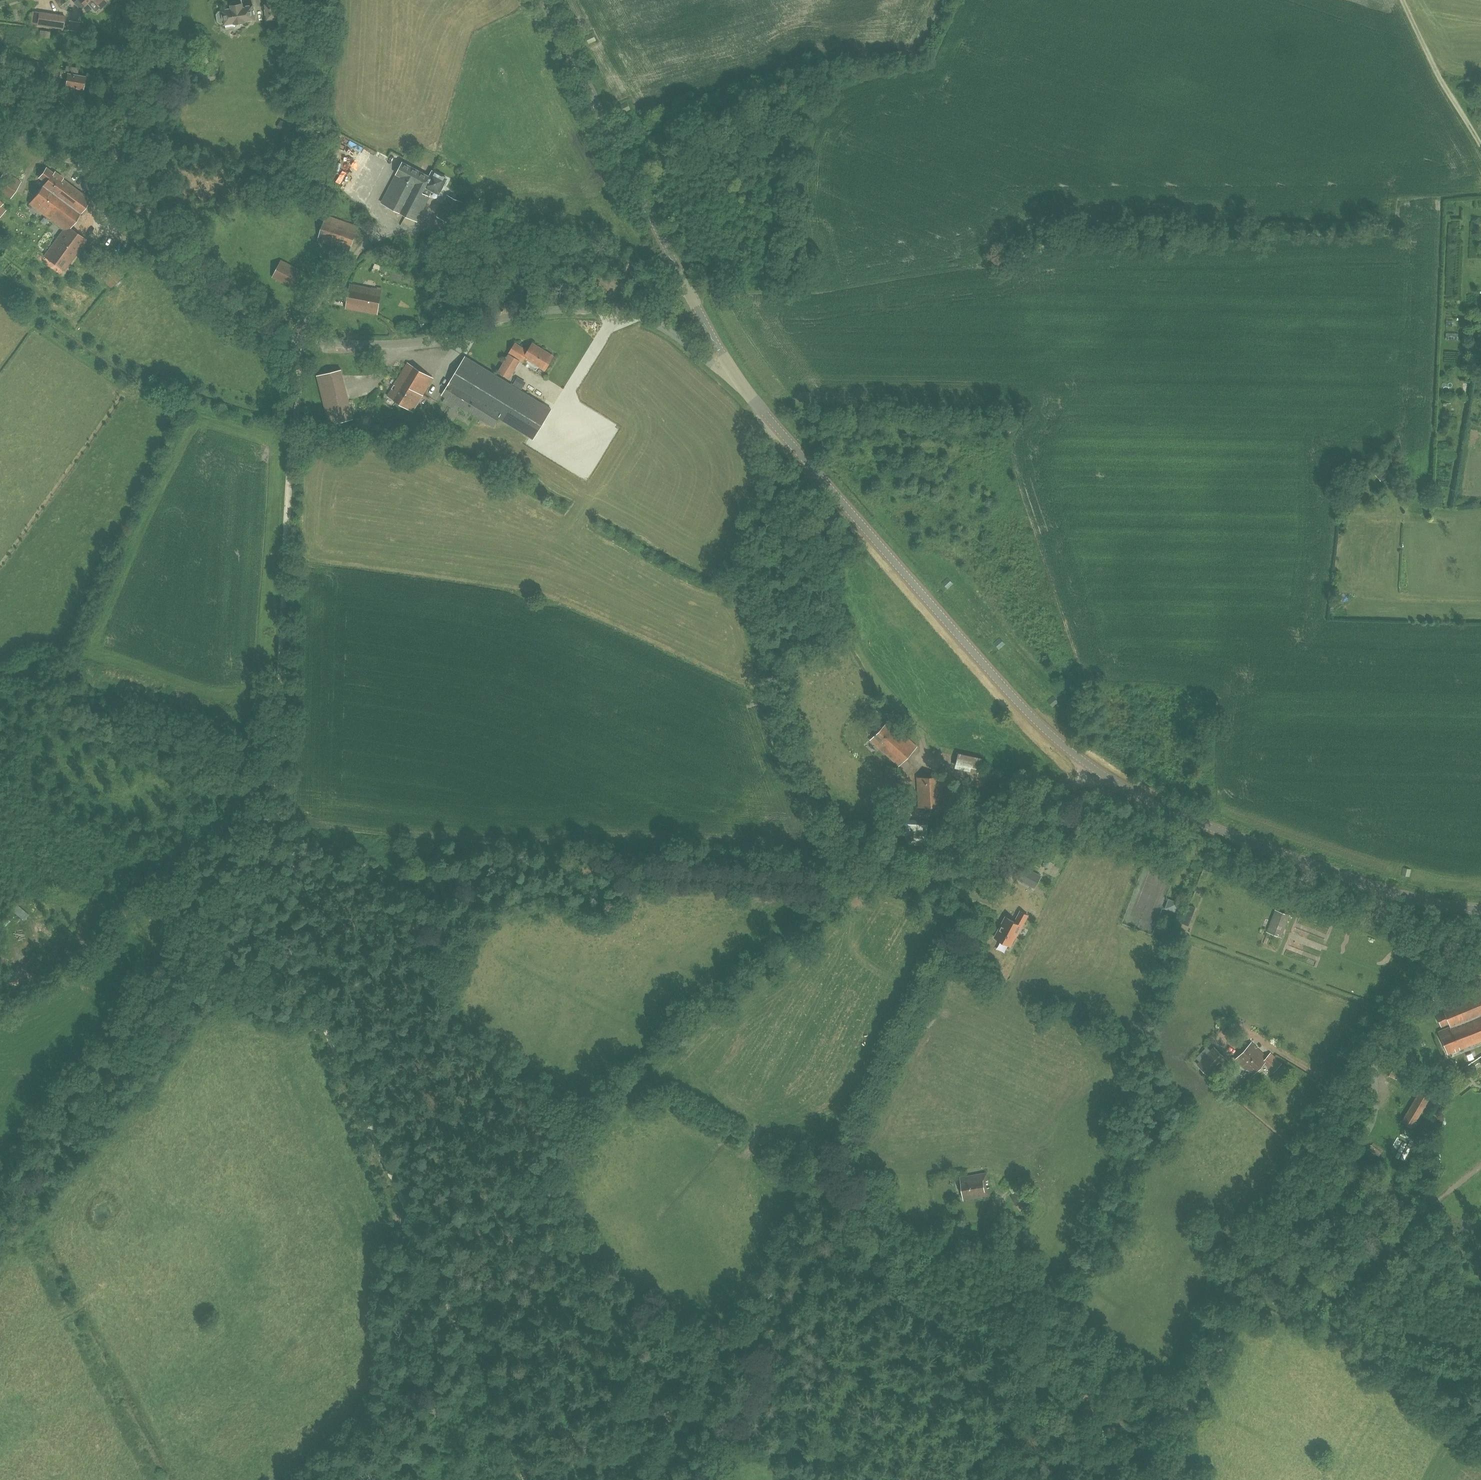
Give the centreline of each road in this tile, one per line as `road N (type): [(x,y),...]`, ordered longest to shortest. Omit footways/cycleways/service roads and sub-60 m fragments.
road 1 (tertiary): [(1480,909),(1418,899),(1311,864),(1170,811),(1095,769),(1019,704),(739,382)]
road 2 (unclassified): [(638,317),(553,310),(384,344),(292,338),(244,314),(183,252),(116,150),(112,85),(133,0)]
road 3 (track): [(297,410),(269,870),(301,976)]
road 4 (track): [(301,976),(526,1479)]
road 5 (track): [(1095,769),(1066,790),(1021,793),(948,843),(892,862),(768,864)]
road 6 (tertiary): [(687,289),(544,0)]
road 7 (track): [(1236,1288),(1364,1350),(1480,1446)]
road 8 (track): [(1401,0),(1480,147)]
road 9 (unclassified): [(739,382),(638,317)]

